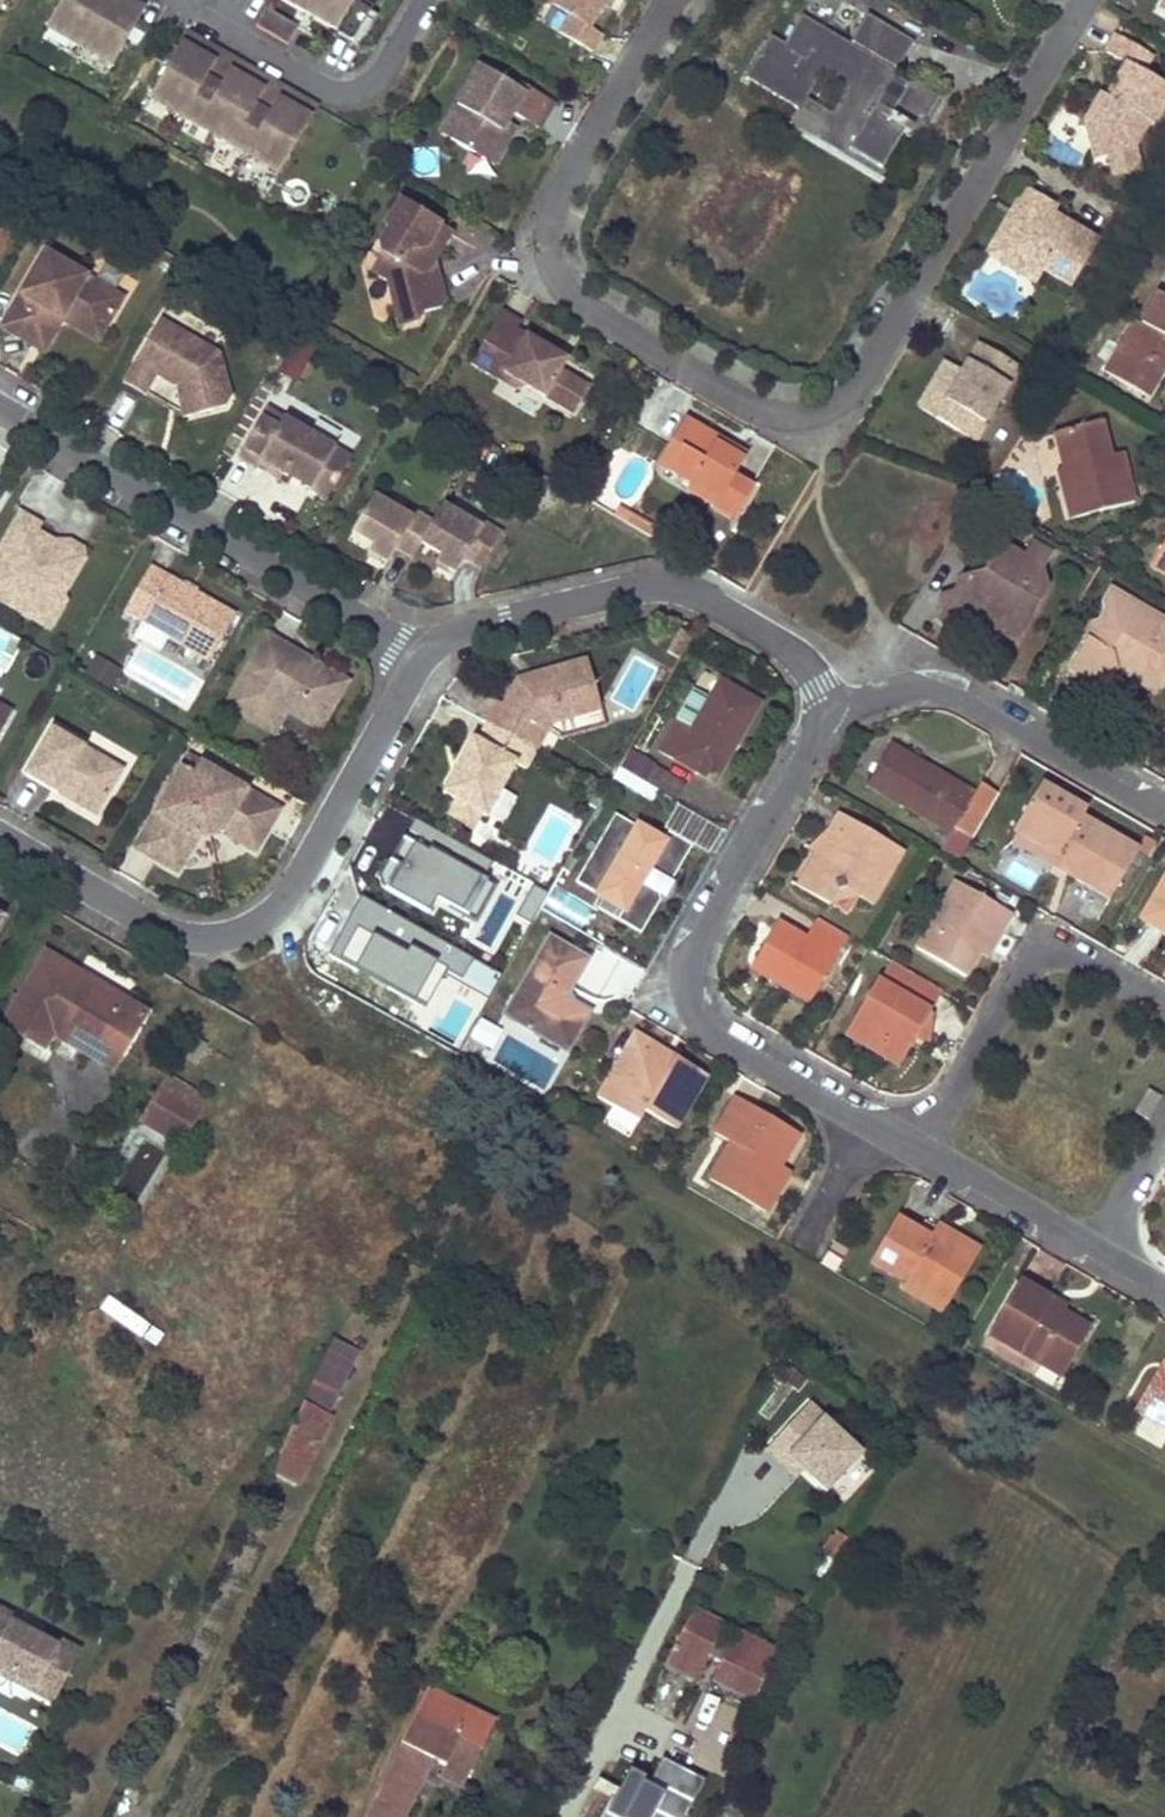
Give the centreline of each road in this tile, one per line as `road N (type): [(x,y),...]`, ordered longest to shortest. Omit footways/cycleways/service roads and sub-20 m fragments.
road 1 (residential): [(667,0),(549,199),(547,254),(578,298),(734,399),(812,418),(862,376)]
road 2 (residential): [(0,835),(157,927),(196,936),(237,931),(272,912),(290,889),(418,655)]
road 3 (residential): [(830,719),(702,926),(687,961),(688,988),(694,1014),(715,1036),(918,1151)]
road 4 (residential): [(0,404),(418,655)]
road 5 (residential): [(418,655),(456,629),(670,586),(799,655),(821,687),(830,719)]
road 6 (residential): [(862,376),(1076,0)]
road 7 (residential): [(1164,812),(970,701),(936,691),(899,689),(830,719)]
road 8 (residential): [(1164,1005),(1087,958),(1046,954),(1028,964),(918,1151)]
road 9 (residential): [(427,0),(384,71),(346,92),(318,87),(168,0)]
road 10 (residential): [(918,1151),(1098,1250)]
road 11 (residential): [(1098,1250),(1164,1127)]

